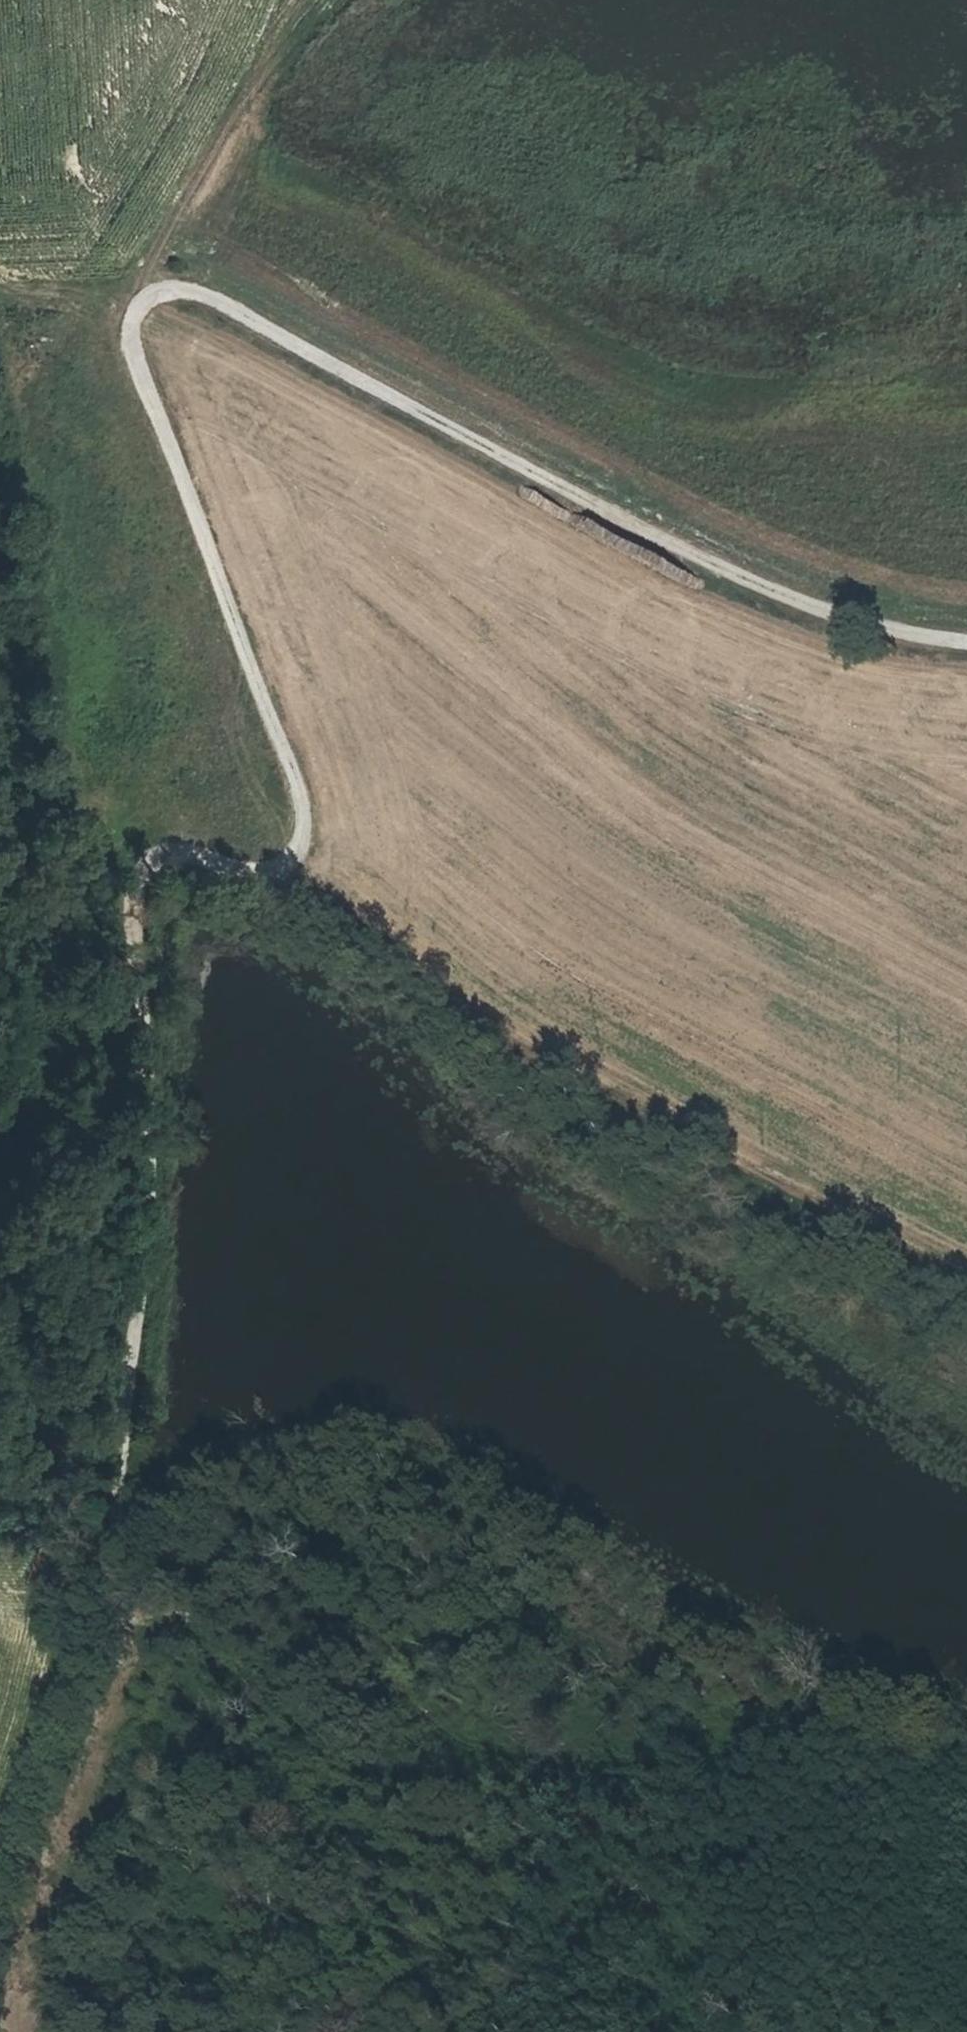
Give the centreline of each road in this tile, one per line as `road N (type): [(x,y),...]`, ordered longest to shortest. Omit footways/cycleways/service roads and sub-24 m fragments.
road 1 (track): [(0,1912),(47,1791),(109,1588),(141,1111),(125,902),(139,864),(169,859),(269,878),(290,862),(299,839),(287,775),(132,358),(130,328),(142,306),(185,296),(220,307),(707,565),(860,629),(966,645)]

